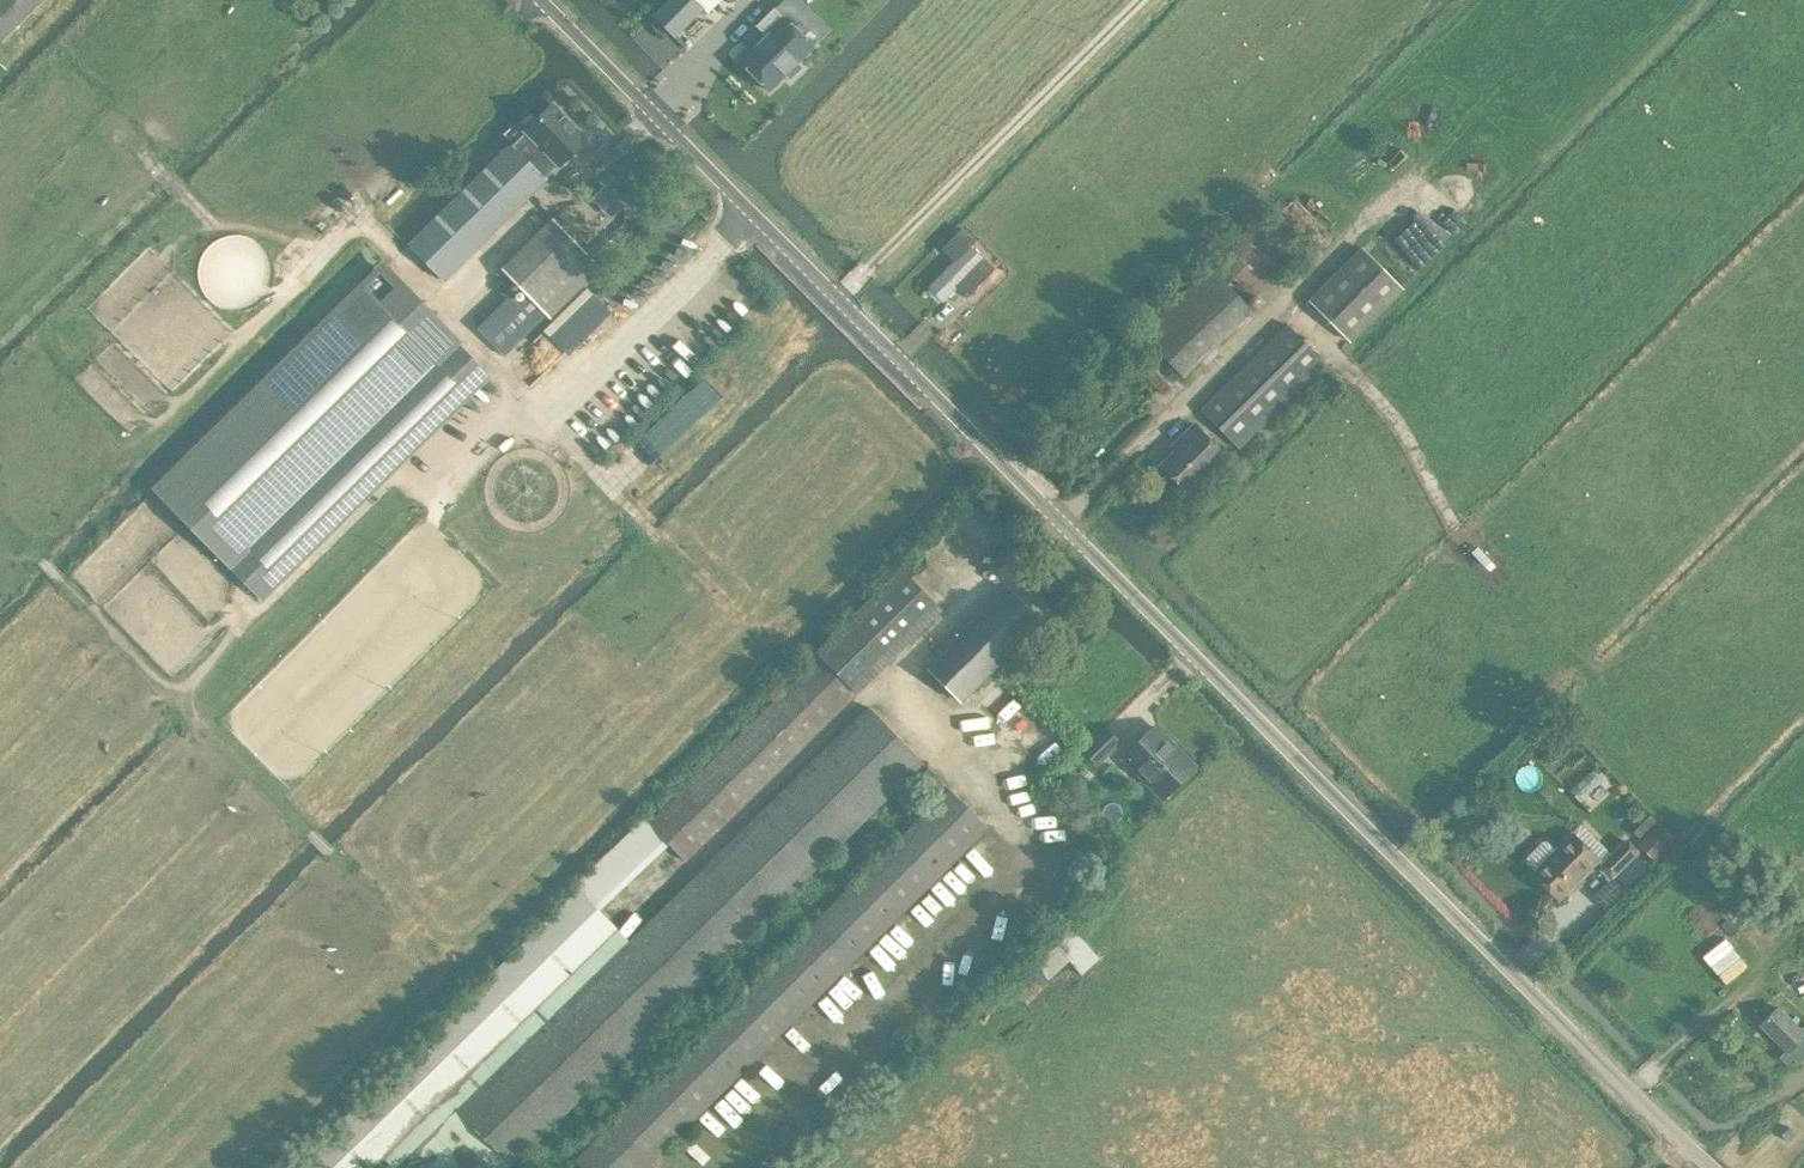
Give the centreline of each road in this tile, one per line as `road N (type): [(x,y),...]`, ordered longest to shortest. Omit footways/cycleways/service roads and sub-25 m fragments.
road 1 (unclassified): [(1712,1167),(542,0)]

